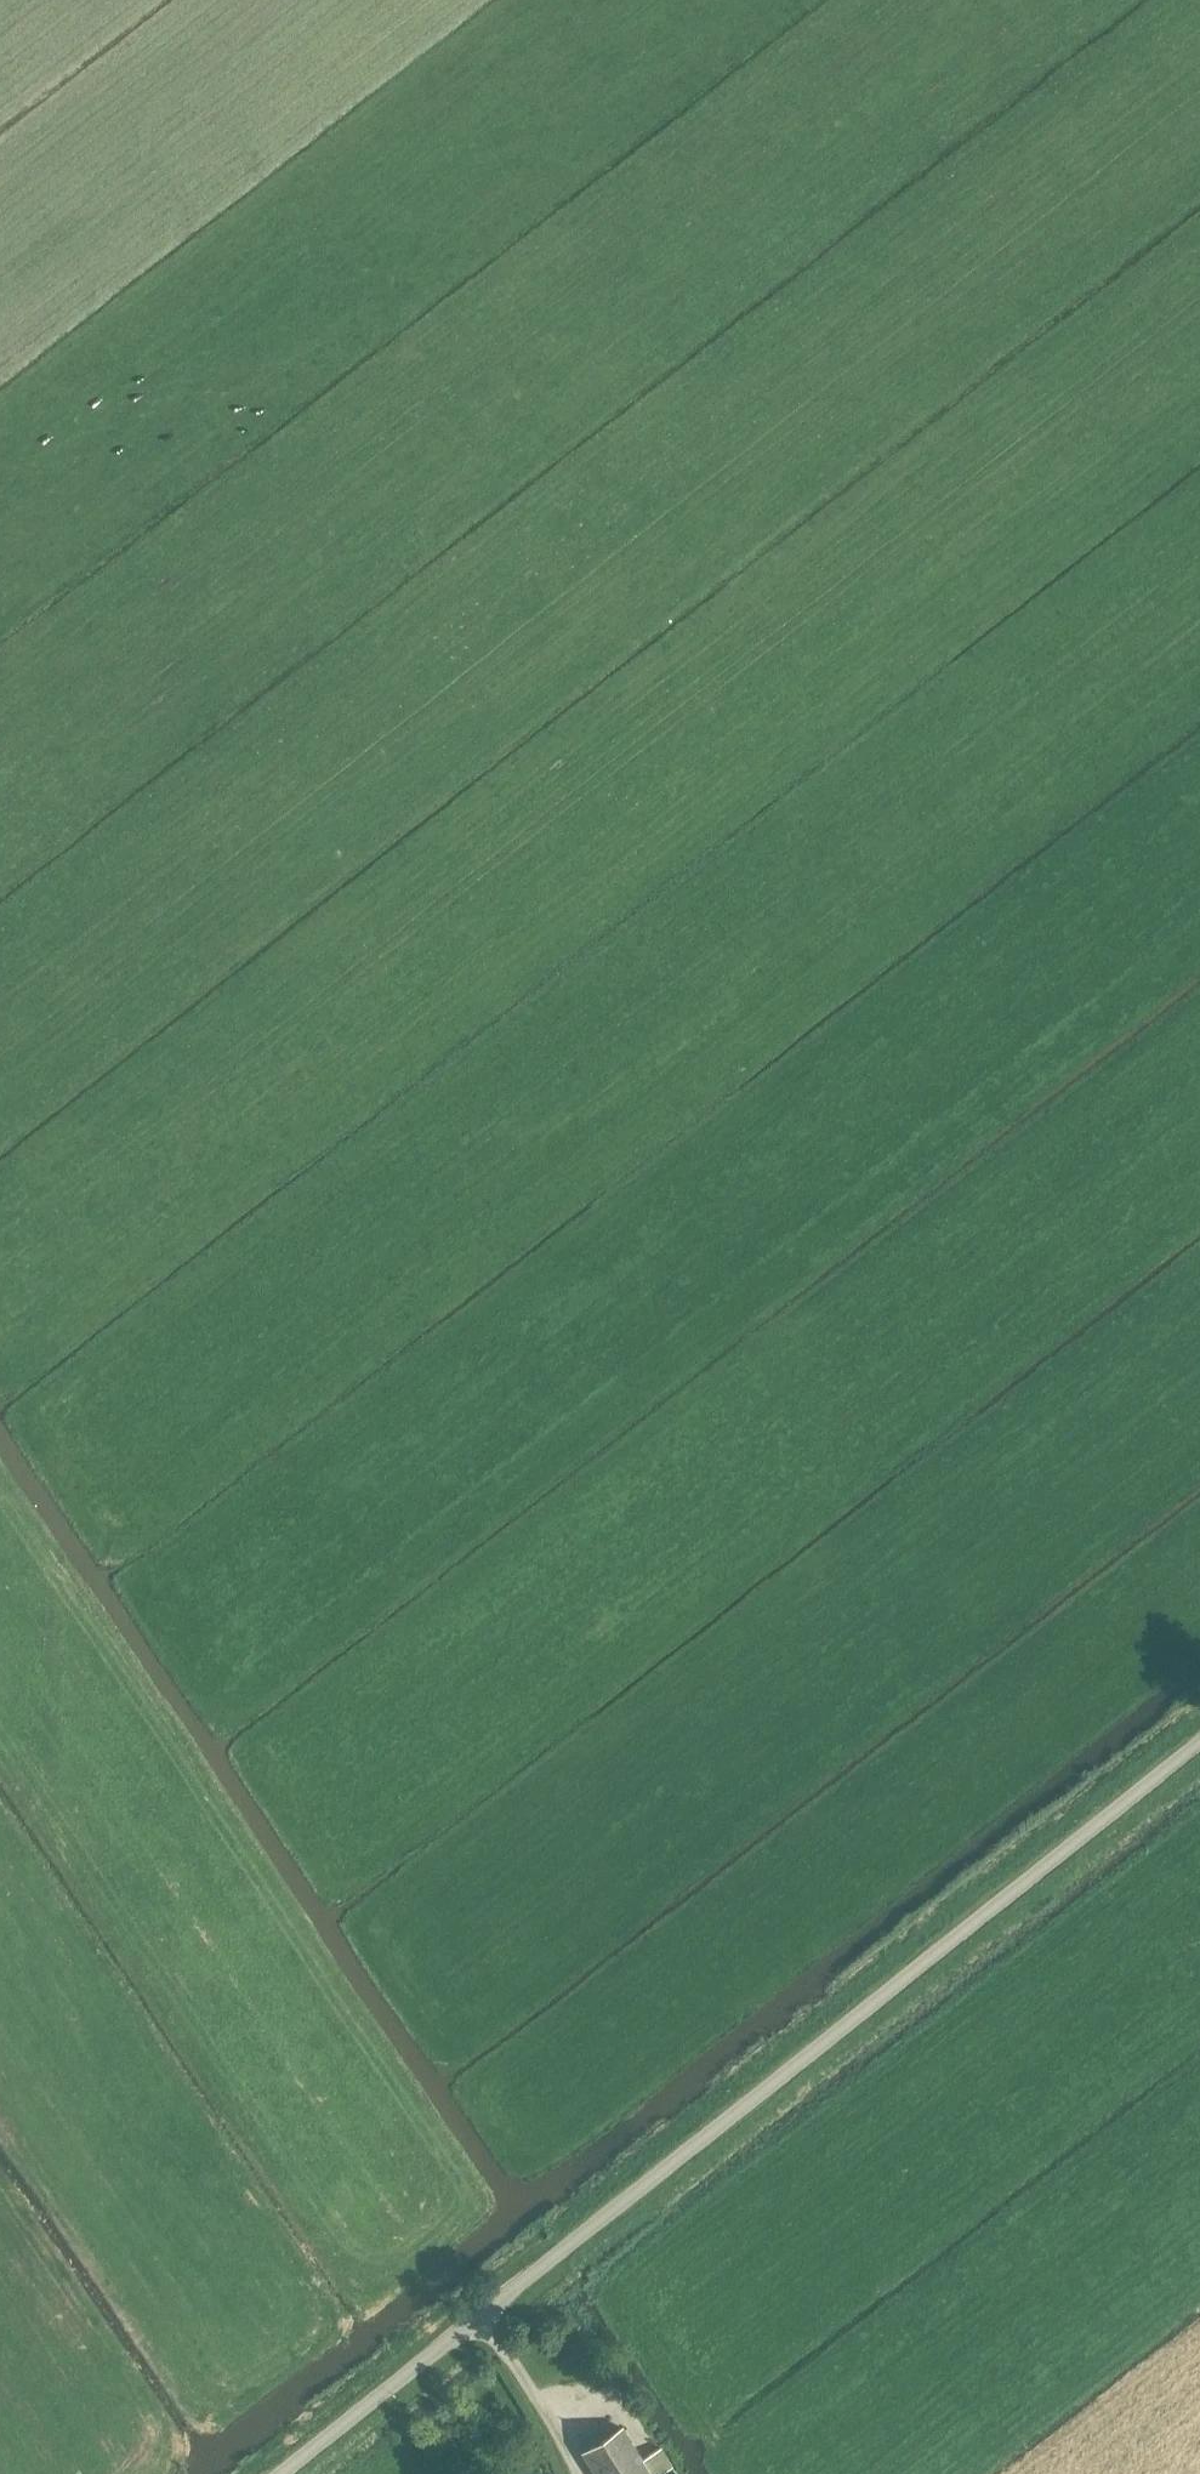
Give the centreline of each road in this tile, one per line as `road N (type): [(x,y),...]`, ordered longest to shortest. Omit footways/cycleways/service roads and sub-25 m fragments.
road 1 (unclassified): [(282,2473),(1199,1745)]
road 2 (track): [(479,2317),(582,2473)]

